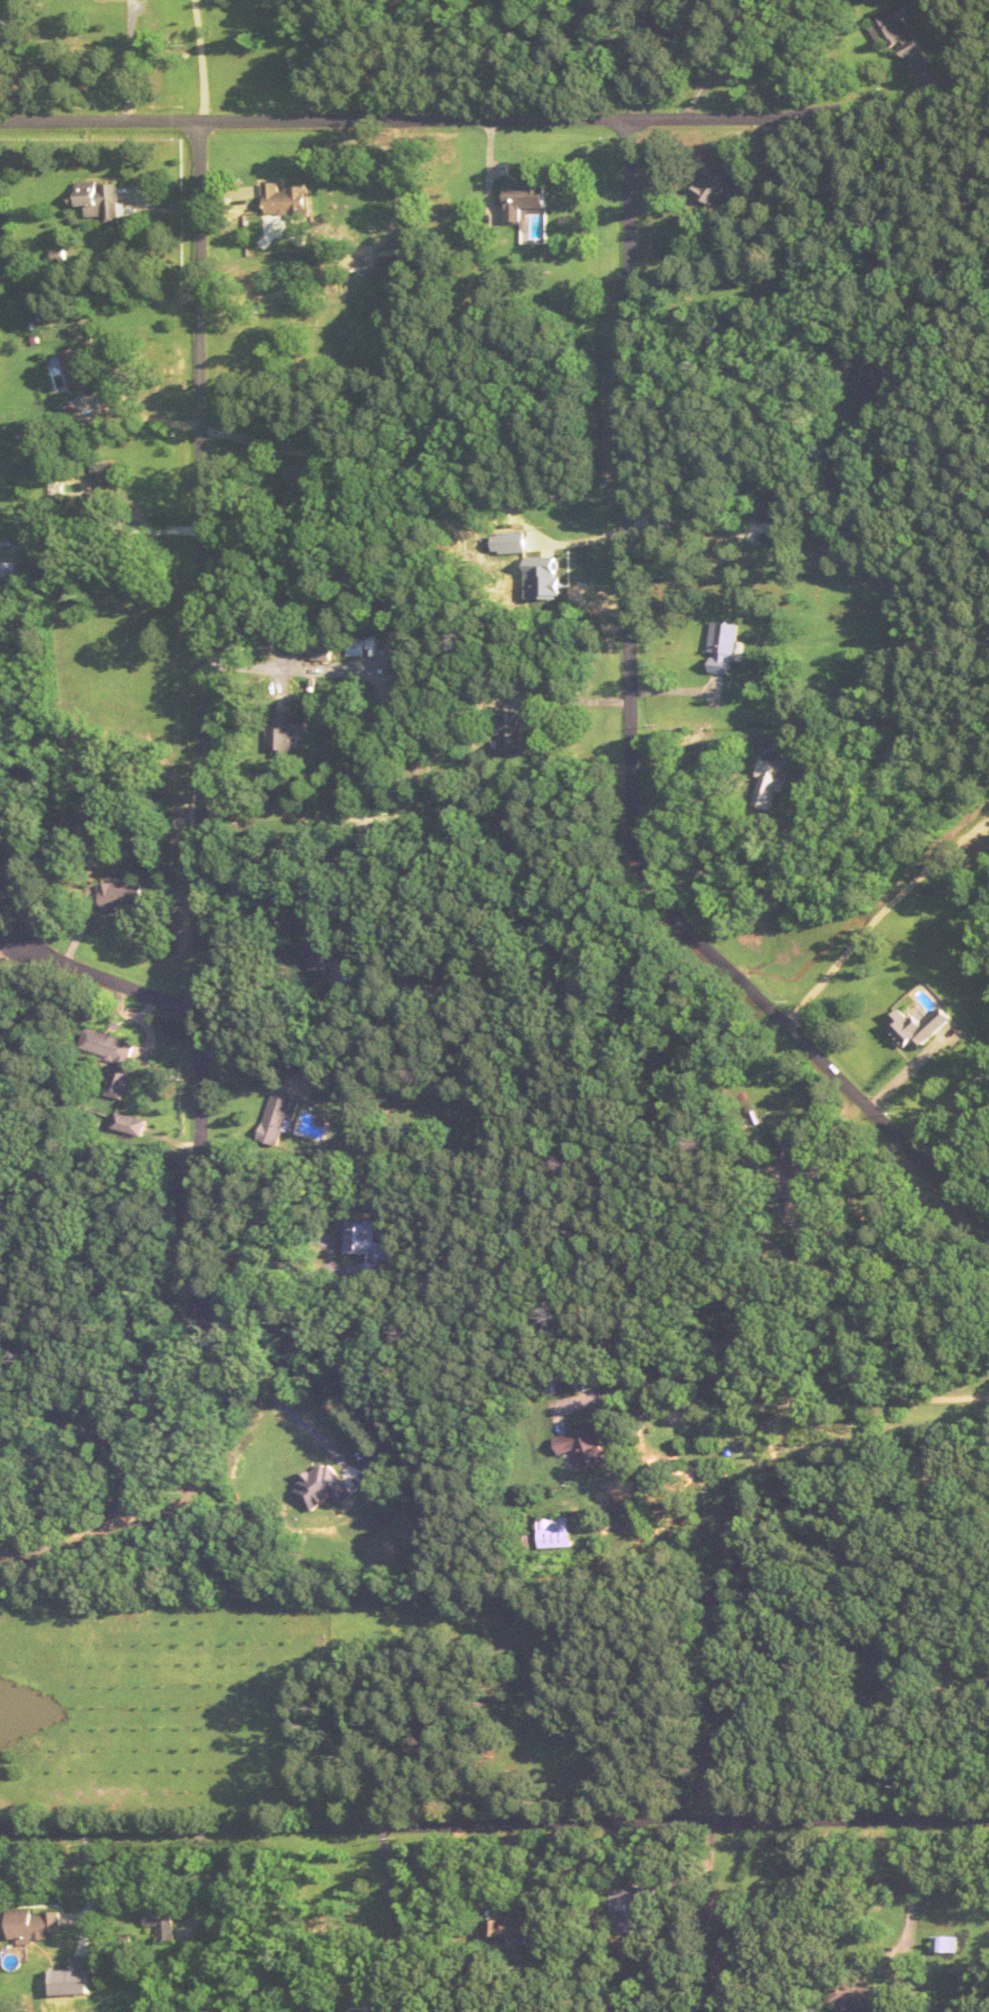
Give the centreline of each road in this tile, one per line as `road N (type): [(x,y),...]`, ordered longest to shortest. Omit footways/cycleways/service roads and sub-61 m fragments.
road 1 (residential): [(988,1224),(665,905),(636,842),(626,119)]
road 2 (residential): [(201,120),(200,1161)]
road 3 (residential): [(0,1830),(988,1818)]
road 4 (residential): [(626,119),(0,121)]
road 5 (residential): [(200,1161),(206,1416),(203,1456),(187,1497),(171,1512),(27,1552)]
road 6 (residential): [(589,1398),(730,1365),(878,1394),(988,1395)]
road 7 (residential): [(3,933),(198,1009)]

